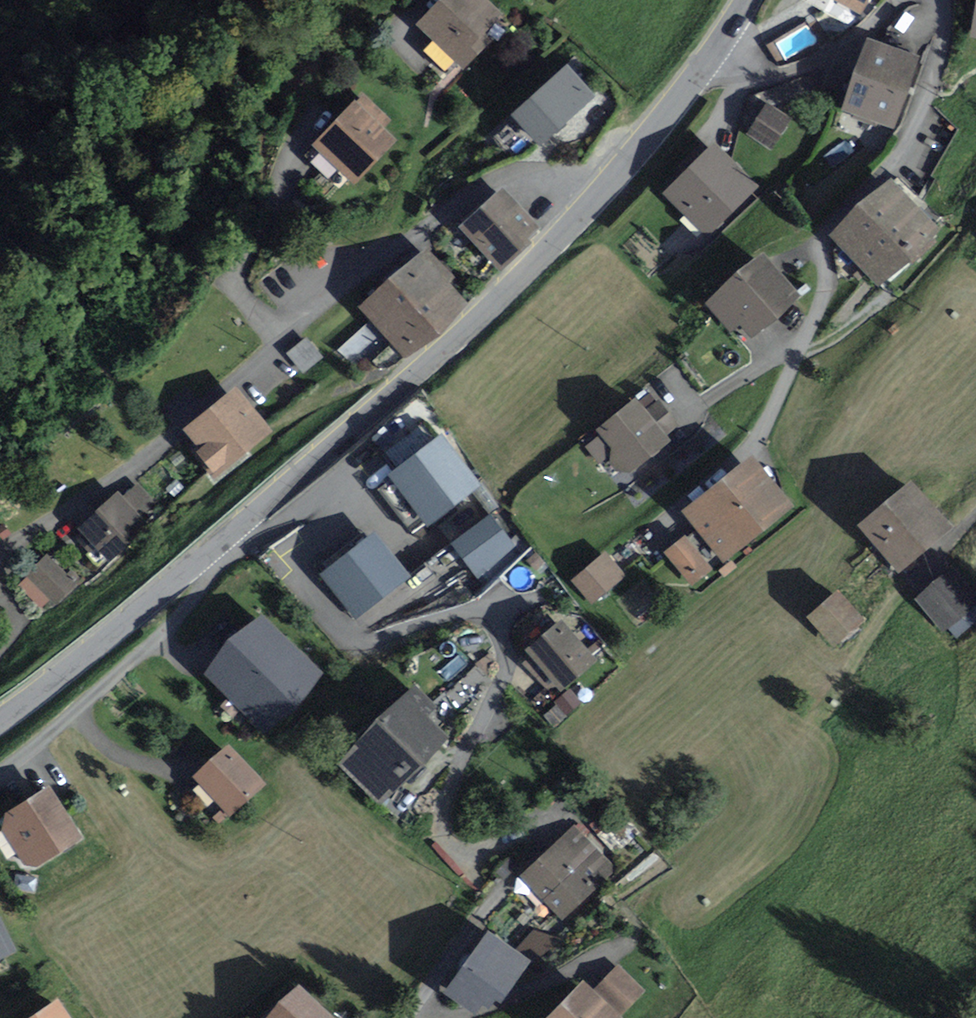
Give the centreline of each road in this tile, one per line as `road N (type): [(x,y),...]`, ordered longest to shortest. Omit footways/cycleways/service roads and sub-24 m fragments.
road 1 (residential): [(628,163),(584,156),(468,197),(111,485),(0,551)]
road 2 (residential): [(225,539),(250,545),(294,510),(322,508),(327,516),(305,582),(338,633),(362,647),(476,614),(503,648),(504,668),(456,774),(445,837),(456,850),(474,854),(540,826)]
road 3 (tertiary): [(225,539),(516,284),(628,163)]
road 4 (residential): [(940,0),(929,94),(894,167),(825,230),(820,308),(759,442)]
road 5 (tertiary): [(0,719),(225,539)]
road 6 (residential): [(716,50),(785,75),(863,37),(896,0)]
road 7 (tertiary): [(628,163),(716,50)]

